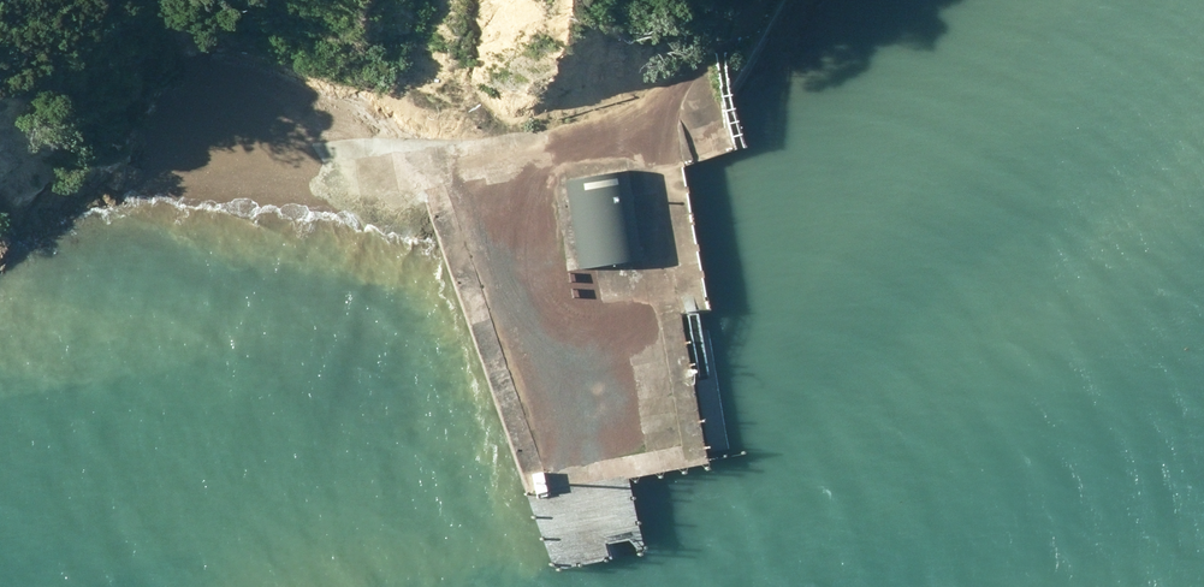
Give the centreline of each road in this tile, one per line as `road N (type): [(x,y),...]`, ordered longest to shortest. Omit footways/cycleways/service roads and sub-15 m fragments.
road 1 (track): [(741,0),(625,131),(384,168),(314,171)]
road 2 (track): [(489,155),(569,509)]
road 3 (track): [(650,107),(678,291),(526,318)]

